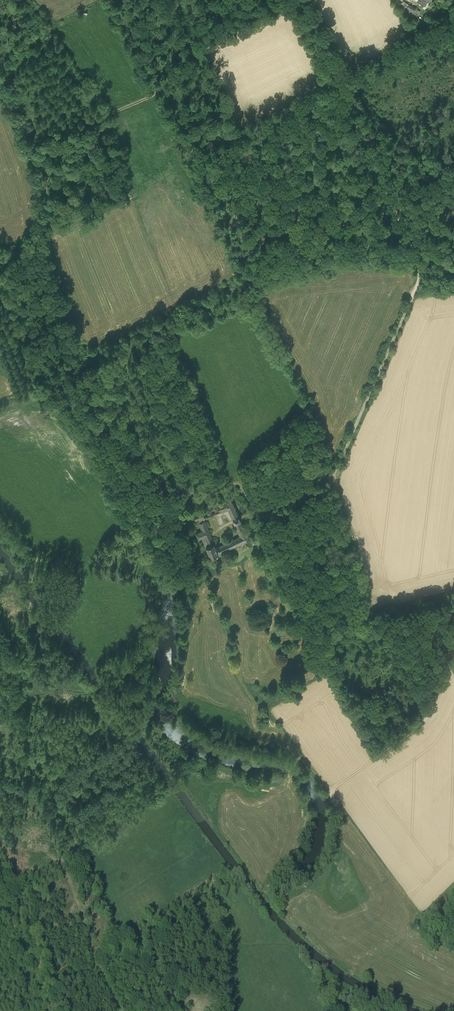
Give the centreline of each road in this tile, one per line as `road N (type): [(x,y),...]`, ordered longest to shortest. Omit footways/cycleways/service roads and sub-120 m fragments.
road 1 (track): [(331,477),(419,270),(302,0)]
road 2 (track): [(0,646),(23,725),(3,766),(38,803),(66,870)]
road 3 (track): [(453,599),(380,618),(362,609),(331,477)]
road 4 (track): [(66,870),(121,1010)]
road 5 (track): [(379,756),(417,728),(453,636)]
road 6 (track): [(220,529),(331,477)]

